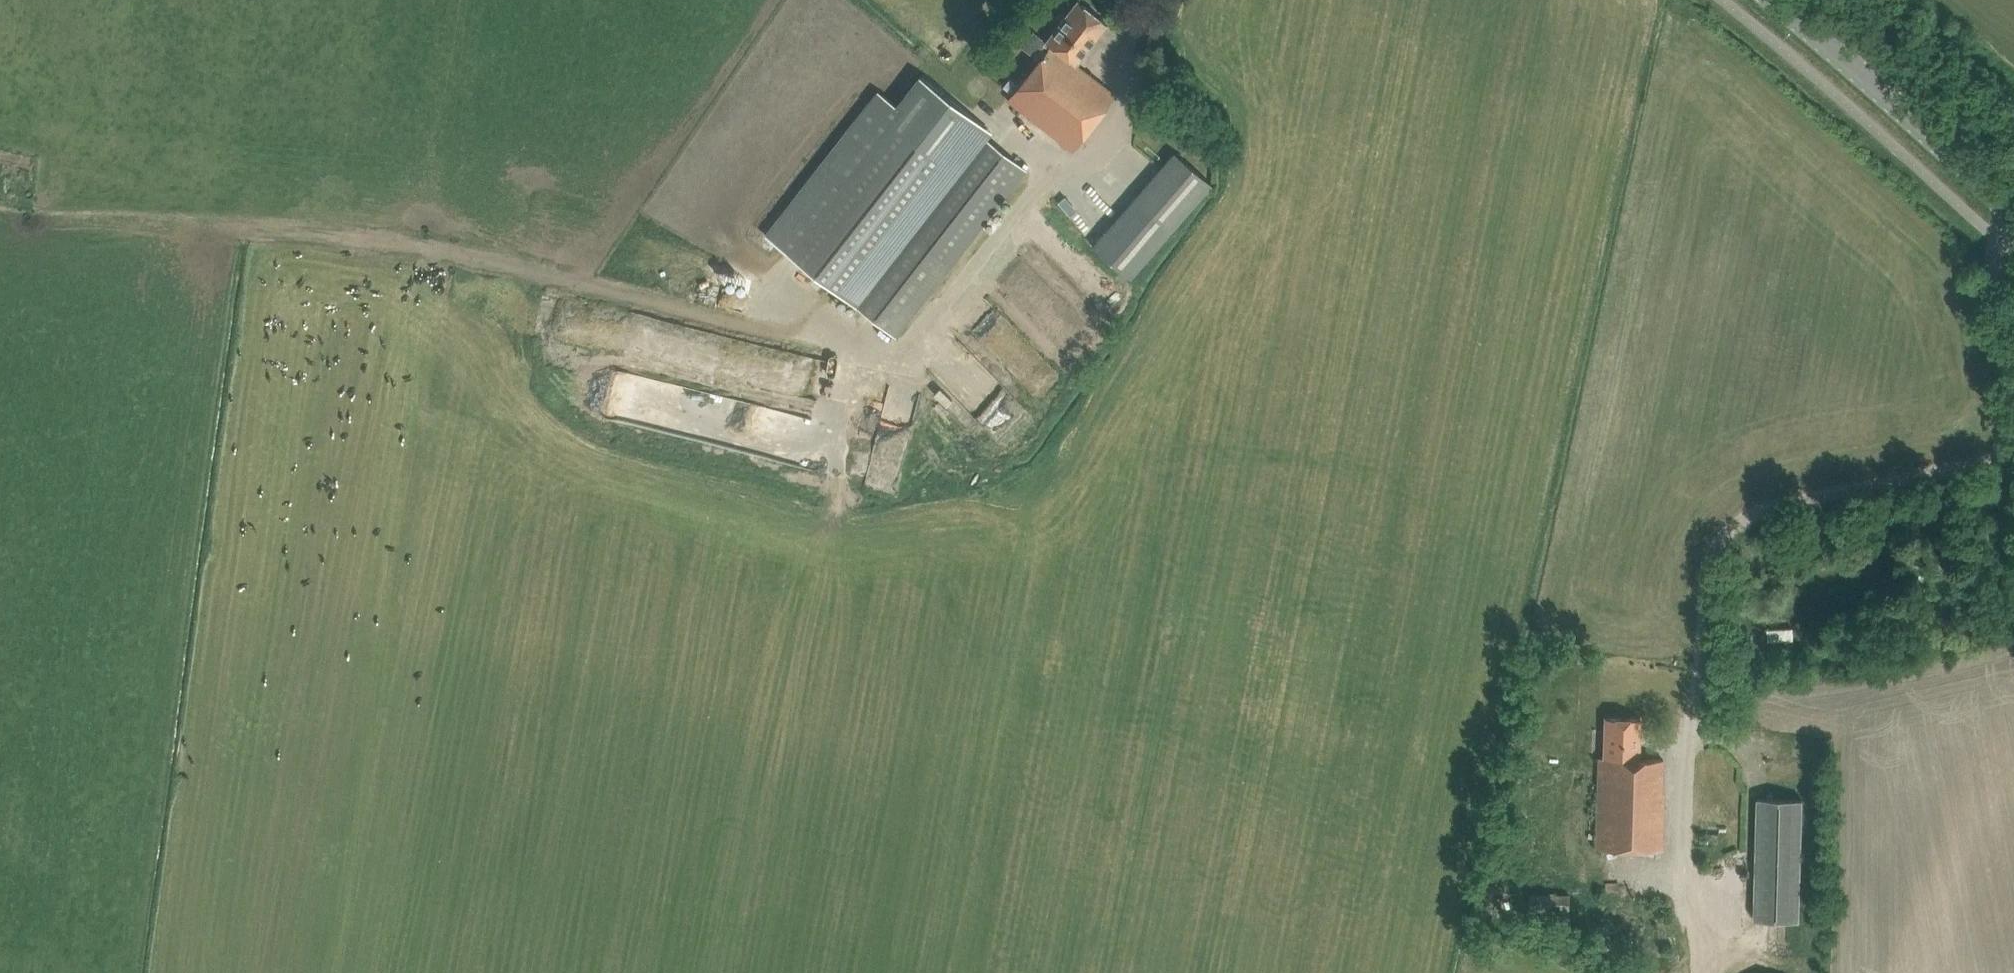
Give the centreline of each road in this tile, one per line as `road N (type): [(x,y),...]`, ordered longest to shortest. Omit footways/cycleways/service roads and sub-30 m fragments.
road 1 (tertiary): [(2013,220),(1763,0)]

